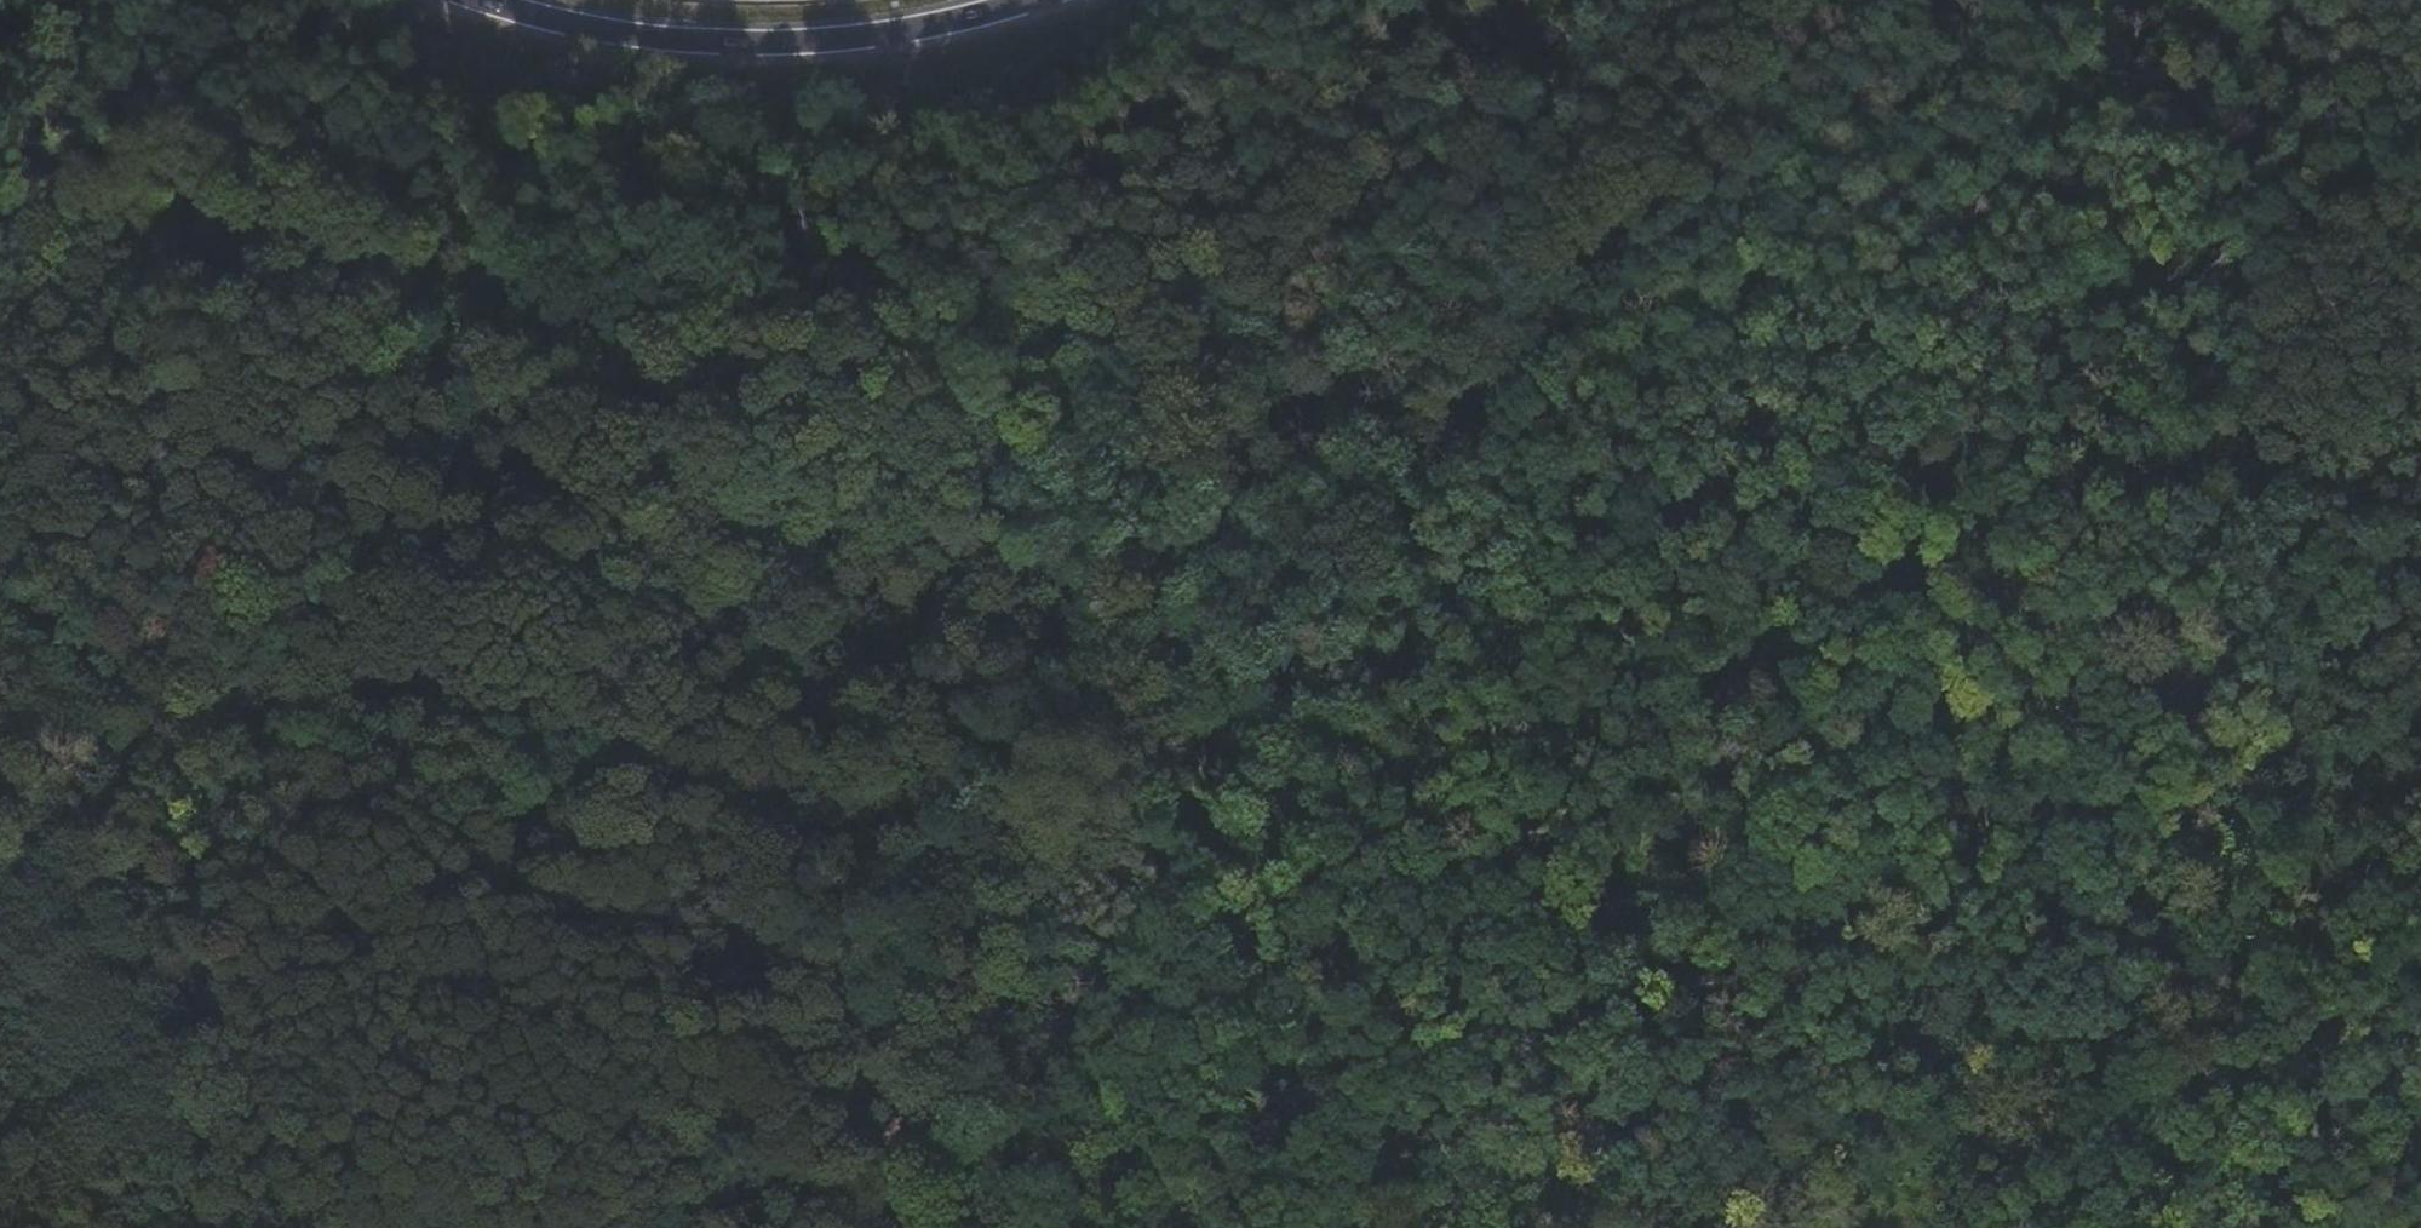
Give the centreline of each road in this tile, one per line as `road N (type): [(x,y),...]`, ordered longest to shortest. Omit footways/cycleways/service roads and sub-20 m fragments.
road 1 (motorway): [(479,0),(564,28),(688,46),(835,43),(947,25),(1021,0)]

